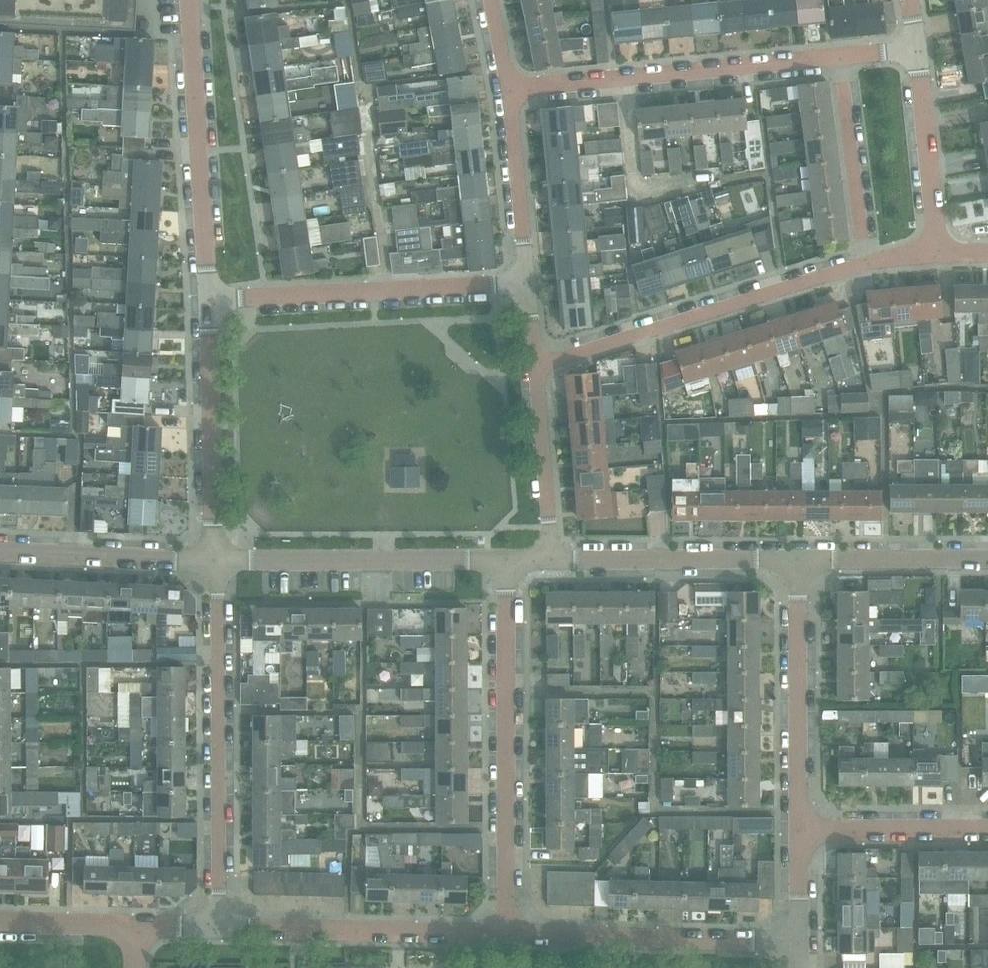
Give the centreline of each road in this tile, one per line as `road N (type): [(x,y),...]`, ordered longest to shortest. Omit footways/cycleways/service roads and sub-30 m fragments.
road 1 (residential): [(506,932),(506,563)]
road 2 (residential): [(215,928),(216,560)]
road 3 (residential): [(864,261),(536,367)]
road 4 (residential): [(511,92),(839,64)]
road 5 (residential): [(215,314),(530,288)]
road 6 (residential): [(215,314),(190,0)]
road 7 (residential): [(506,932),(801,945)]
road 8 (residential): [(215,928),(506,932)]
road 9 (residential): [(506,563),(216,560)]
road 10 (residential): [(800,835),(796,560)]
road 11 (residential): [(216,560),(215,314)]
road 12 (residential): [(796,560),(552,559)]
road 13 (residential): [(216,560),(0,553)]
road 14 (residential): [(864,261),(839,64)]
road 15 (residential): [(511,92),(530,288)]
road 16 (residential): [(940,248),(923,53)]
road 17 (residential): [(552,559),(536,367)]
road 18 (residential): [(987,559),(796,560)]
road 19 (residential): [(800,835),(987,833)]
road 20 (residential): [(142,927),(0,924)]

